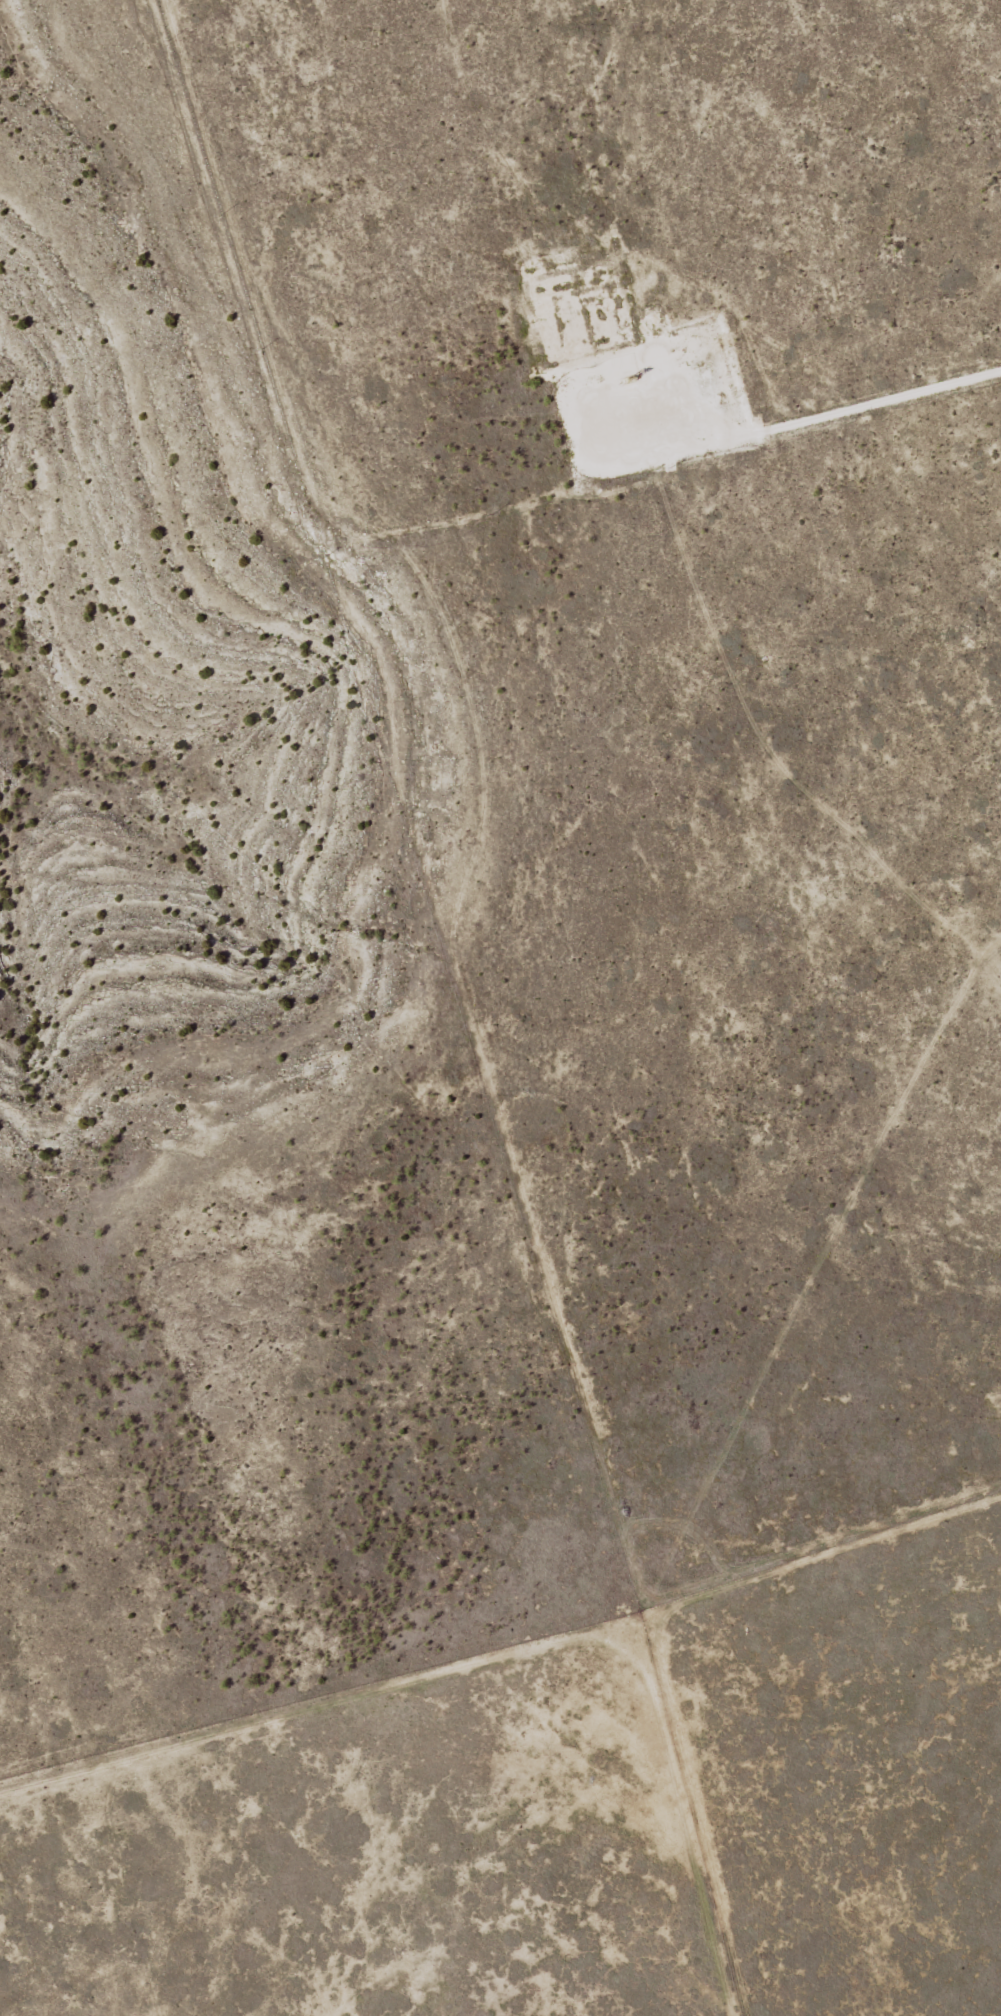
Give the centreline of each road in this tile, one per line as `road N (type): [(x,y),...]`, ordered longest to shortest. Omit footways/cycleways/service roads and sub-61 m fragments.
road 1 (track): [(749,2015),(731,1929),(651,1668),(581,1668),(0,1824)]
road 2 (track): [(1000,835),(921,795),(761,629),(611,378),(502,0)]

